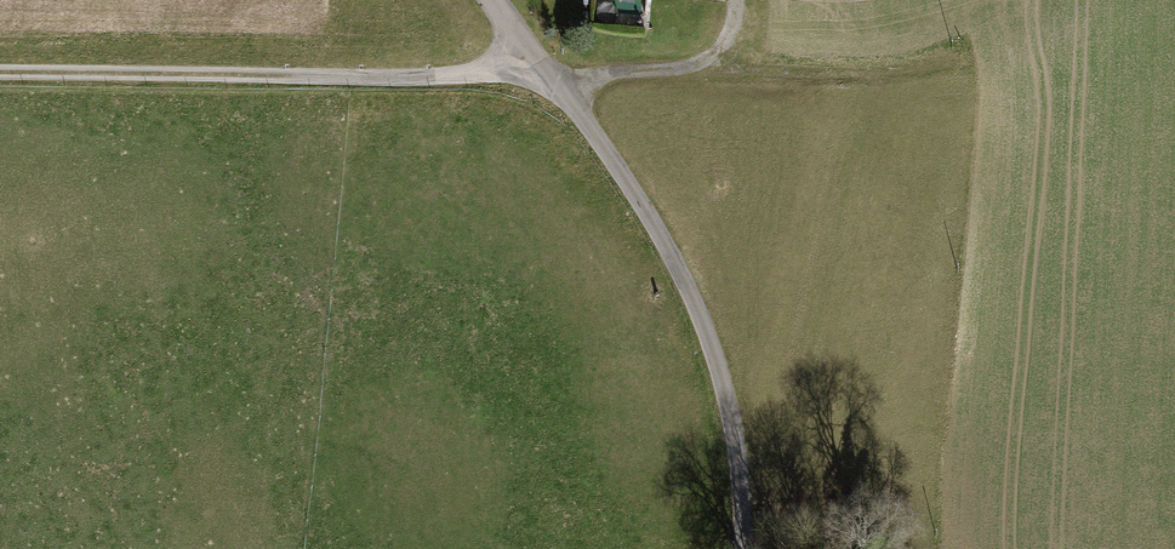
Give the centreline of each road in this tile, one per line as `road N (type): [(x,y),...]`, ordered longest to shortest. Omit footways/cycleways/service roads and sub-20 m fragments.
road 1 (track): [(736,0),(715,65),(0,68)]
road 2 (unclassified): [(489,0),(622,171),(685,281),(726,389),(743,548)]

